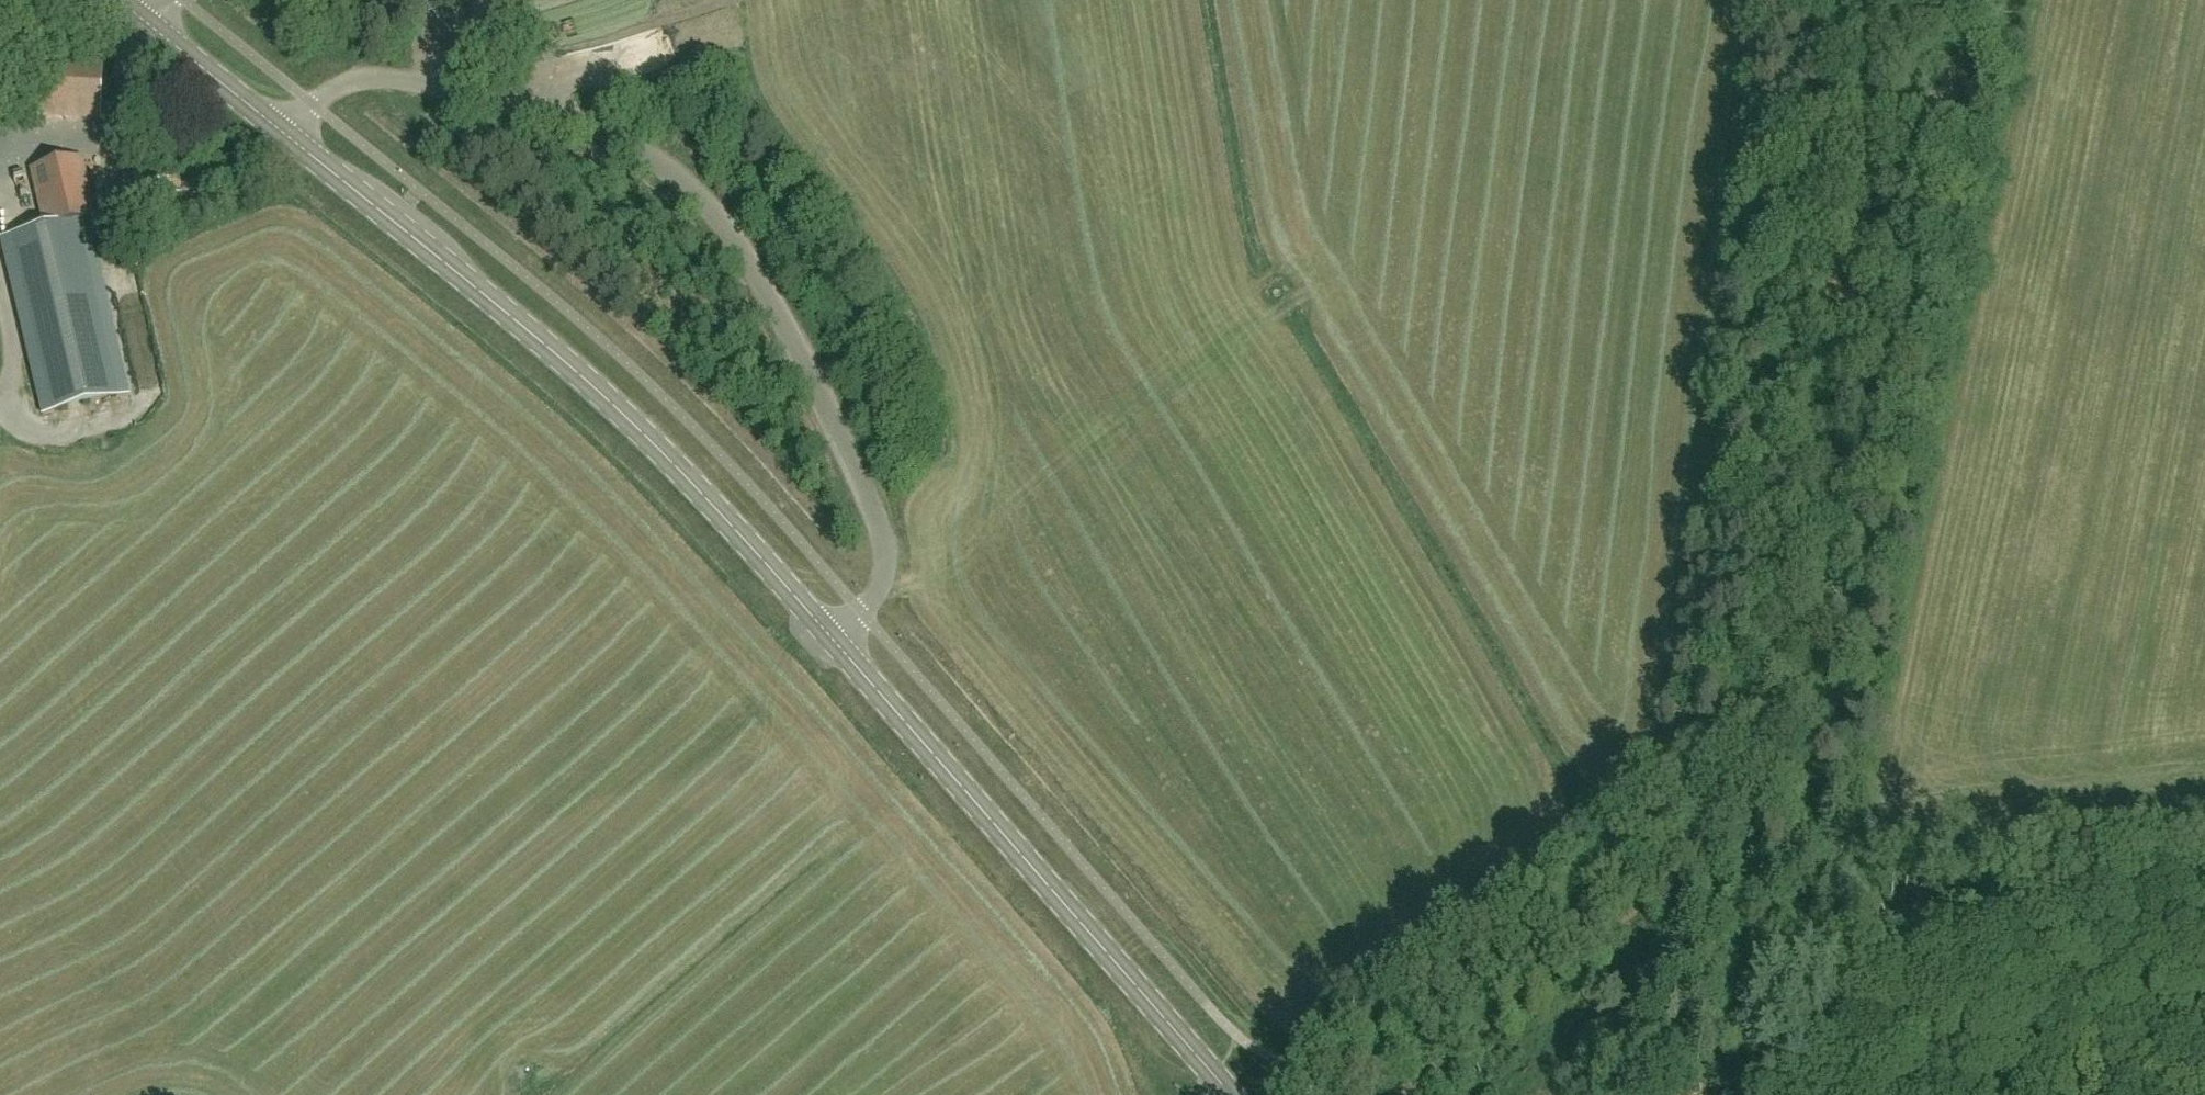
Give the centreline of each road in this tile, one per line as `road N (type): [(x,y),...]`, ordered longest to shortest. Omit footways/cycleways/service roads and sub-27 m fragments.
road 1 (secondary): [(1226,1094),(700,494),(572,370),(151,28)]

